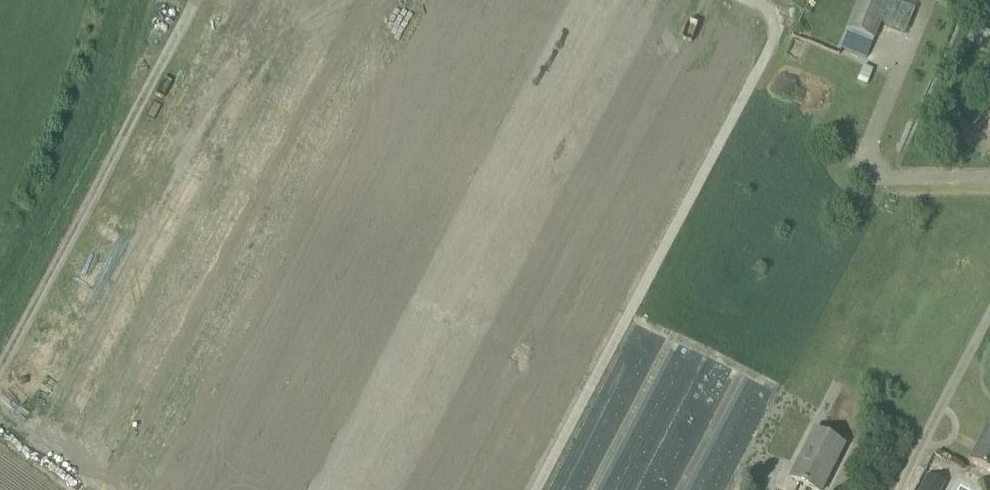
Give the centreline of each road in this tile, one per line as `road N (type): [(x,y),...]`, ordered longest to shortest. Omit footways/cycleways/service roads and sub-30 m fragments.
road 1 (residential): [(894,476),(989,288)]

